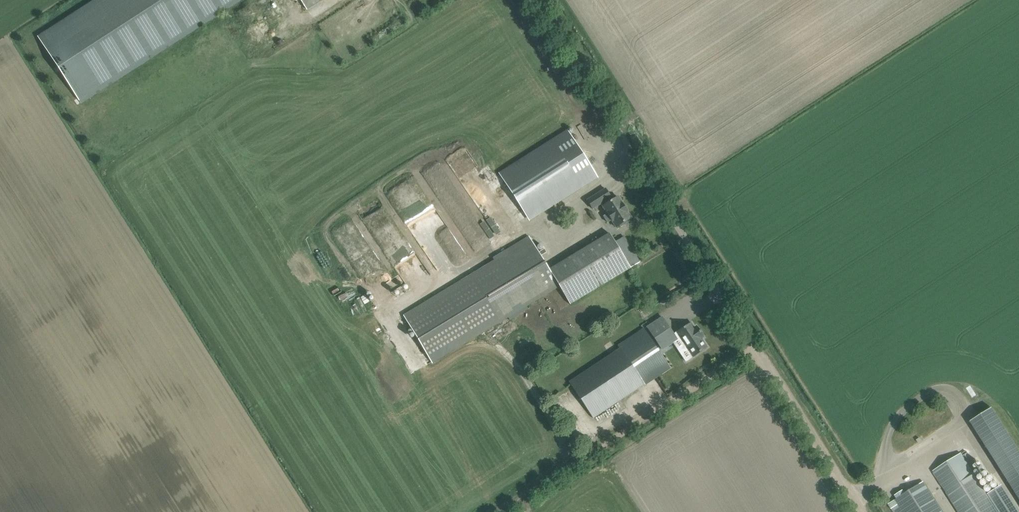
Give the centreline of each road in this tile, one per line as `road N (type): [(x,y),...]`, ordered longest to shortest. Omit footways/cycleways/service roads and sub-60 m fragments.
road 1 (unclassified): [(761,354),(535,0)]
road 2 (track): [(512,511),(761,354)]
road 3 (track): [(860,511),(761,354)]

